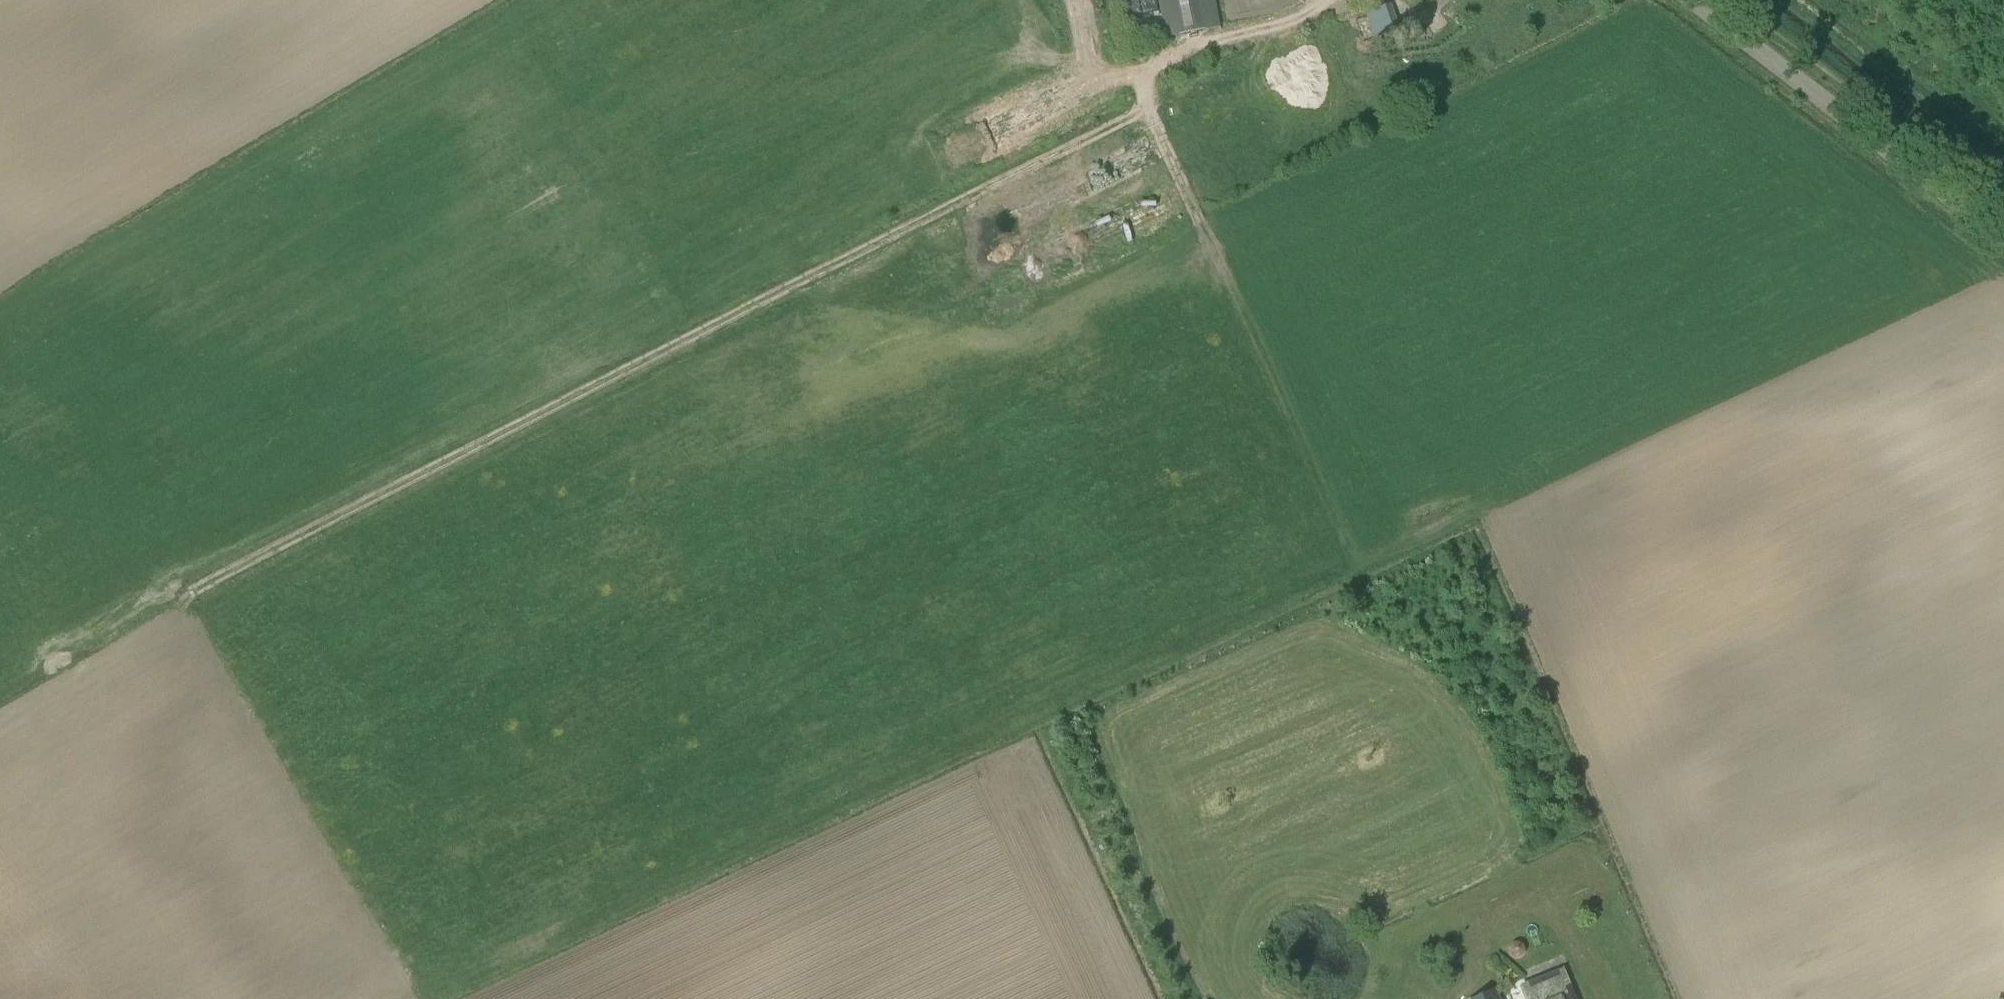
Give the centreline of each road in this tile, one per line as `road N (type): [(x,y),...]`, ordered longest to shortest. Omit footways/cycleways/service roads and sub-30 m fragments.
road 1 (tertiary): [(2003,236),(1696,0)]

